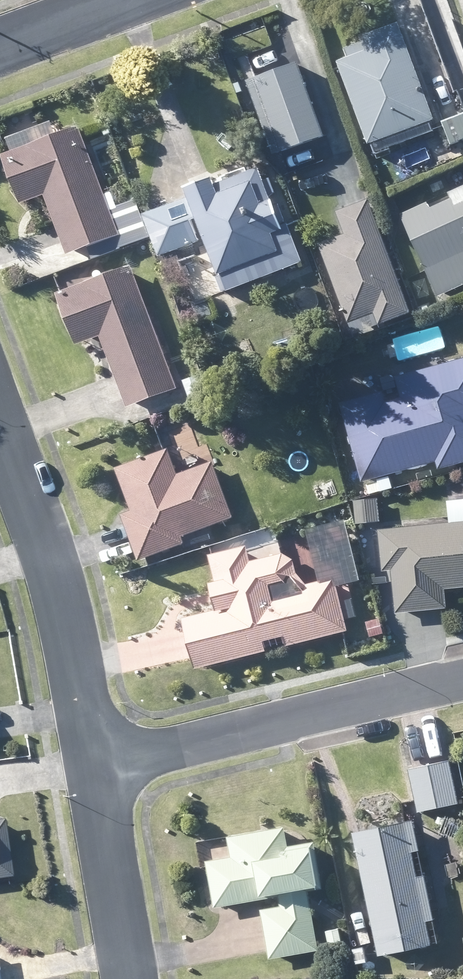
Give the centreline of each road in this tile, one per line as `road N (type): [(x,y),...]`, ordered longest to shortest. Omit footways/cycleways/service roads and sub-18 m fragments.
road 1 (residential): [(104,763),(62,559),(0,404)]
road 2 (residential): [(462,678),(104,763)]
road 3 (residential): [(135,978),(104,763)]
road 4 (residential): [(0,55),(138,0)]

